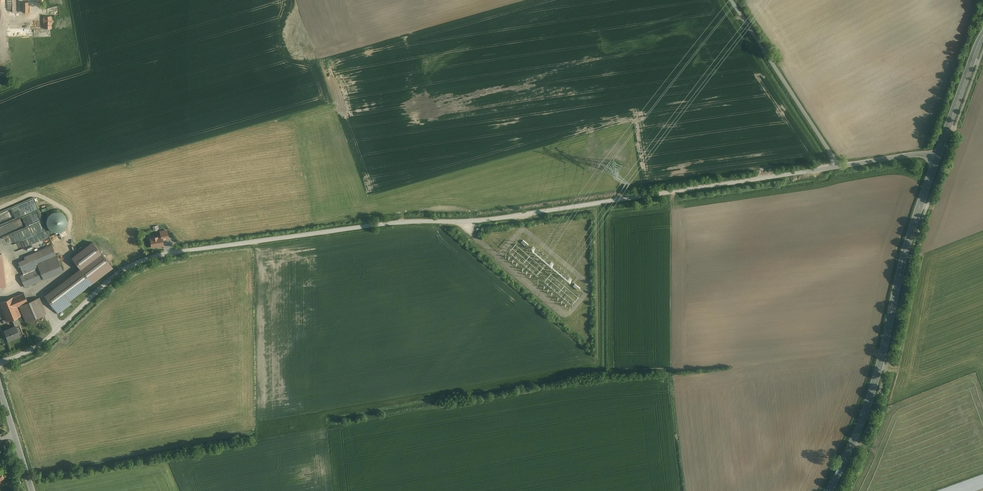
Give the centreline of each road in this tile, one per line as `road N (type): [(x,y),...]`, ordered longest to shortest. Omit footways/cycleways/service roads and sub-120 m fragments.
road 1 (unclassified): [(0,363),(53,333),(121,272),(162,255),(406,222),(507,217),(837,167)]
road 2 (tertiary): [(936,160),(876,377),(829,490)]
road 3 (unclassified): [(837,167),(728,0)]
road 4 (tertiary): [(982,36),(936,160)]

